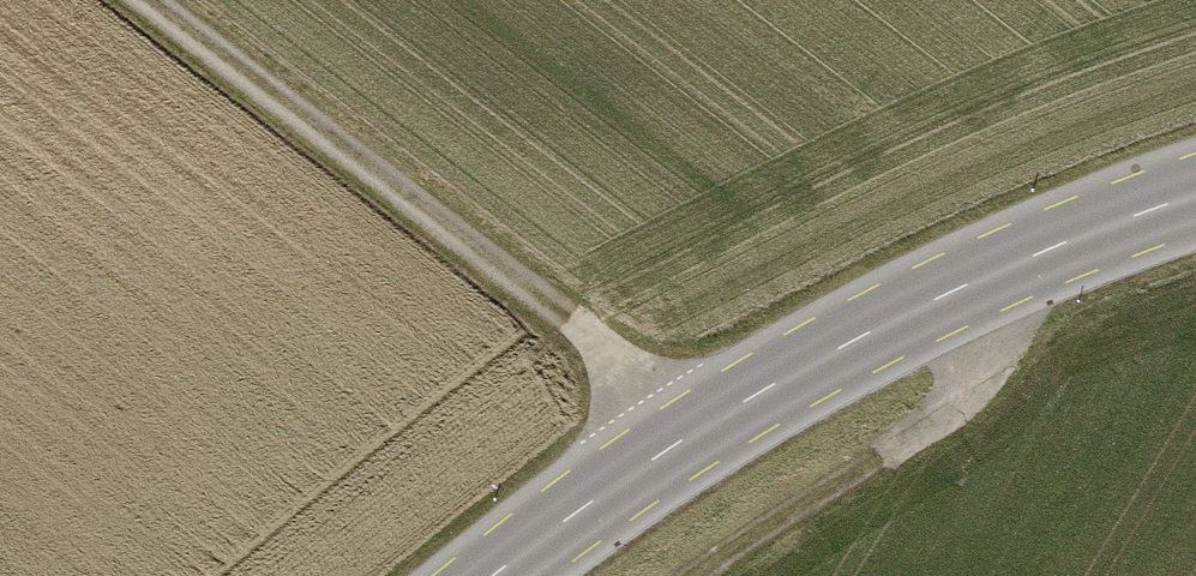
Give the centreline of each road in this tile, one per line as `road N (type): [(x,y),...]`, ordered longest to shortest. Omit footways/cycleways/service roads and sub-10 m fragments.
road 1 (tertiary): [(1195,198),(1129,215),(961,288),(710,423),(502,575)]
road 2 (track): [(710,423),(148,0)]
road 3 (track): [(706,575),(968,391),(961,288)]

